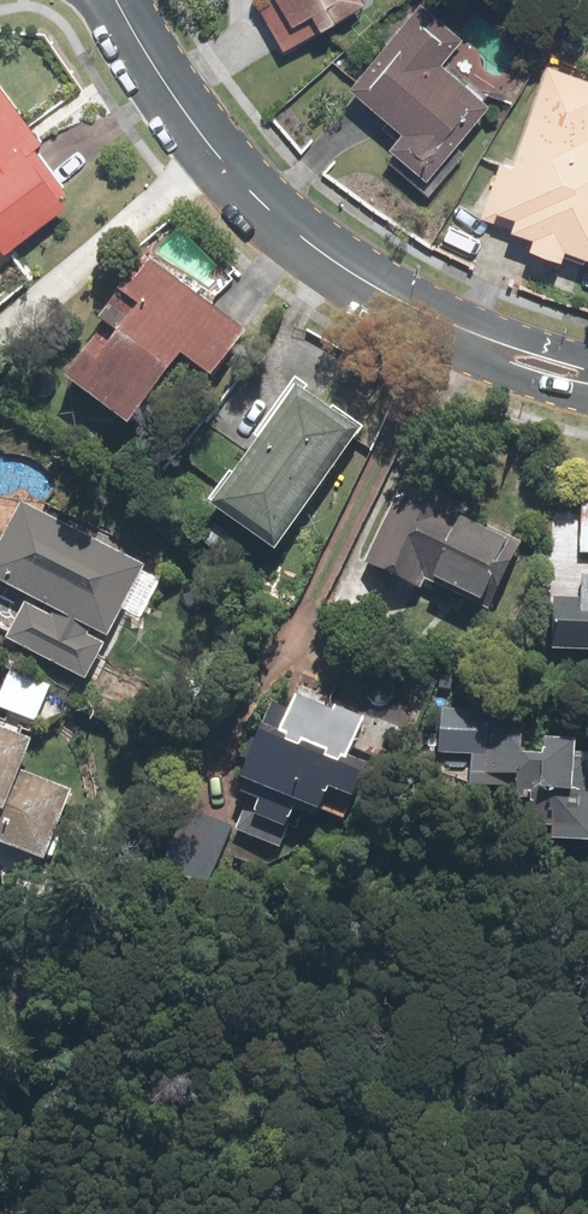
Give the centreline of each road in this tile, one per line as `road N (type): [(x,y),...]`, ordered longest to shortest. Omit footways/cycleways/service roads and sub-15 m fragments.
road 1 (residential): [(113,0),(212,152),(314,250),(419,318),(587,378)]

